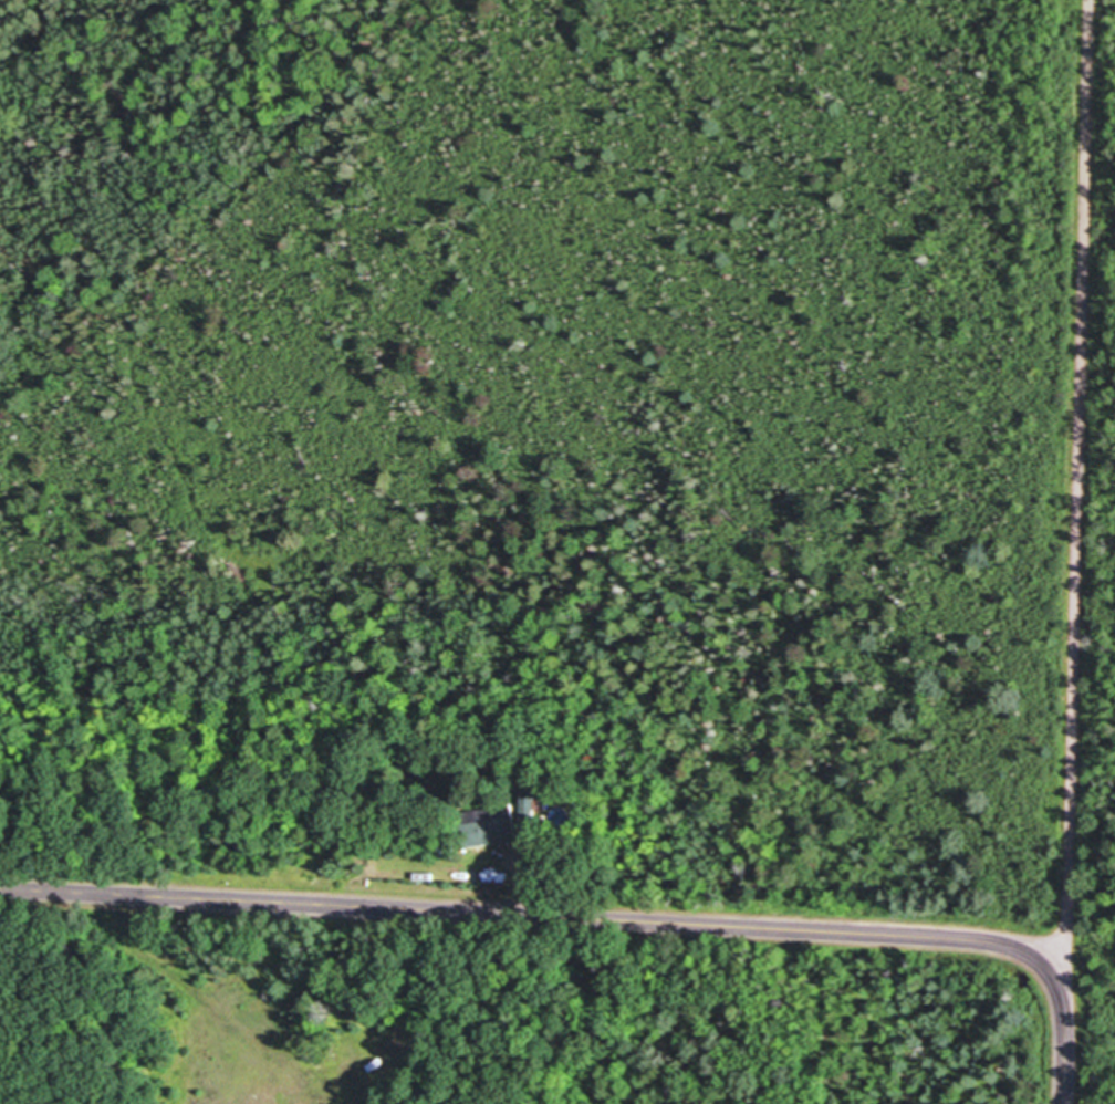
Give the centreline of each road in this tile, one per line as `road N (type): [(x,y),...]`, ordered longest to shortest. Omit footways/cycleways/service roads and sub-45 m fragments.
road 1 (tertiary): [(1066,1003),(1045,962),(987,942),(0,891)]
road 2 (residential): [(1066,1003),(1099,0)]

